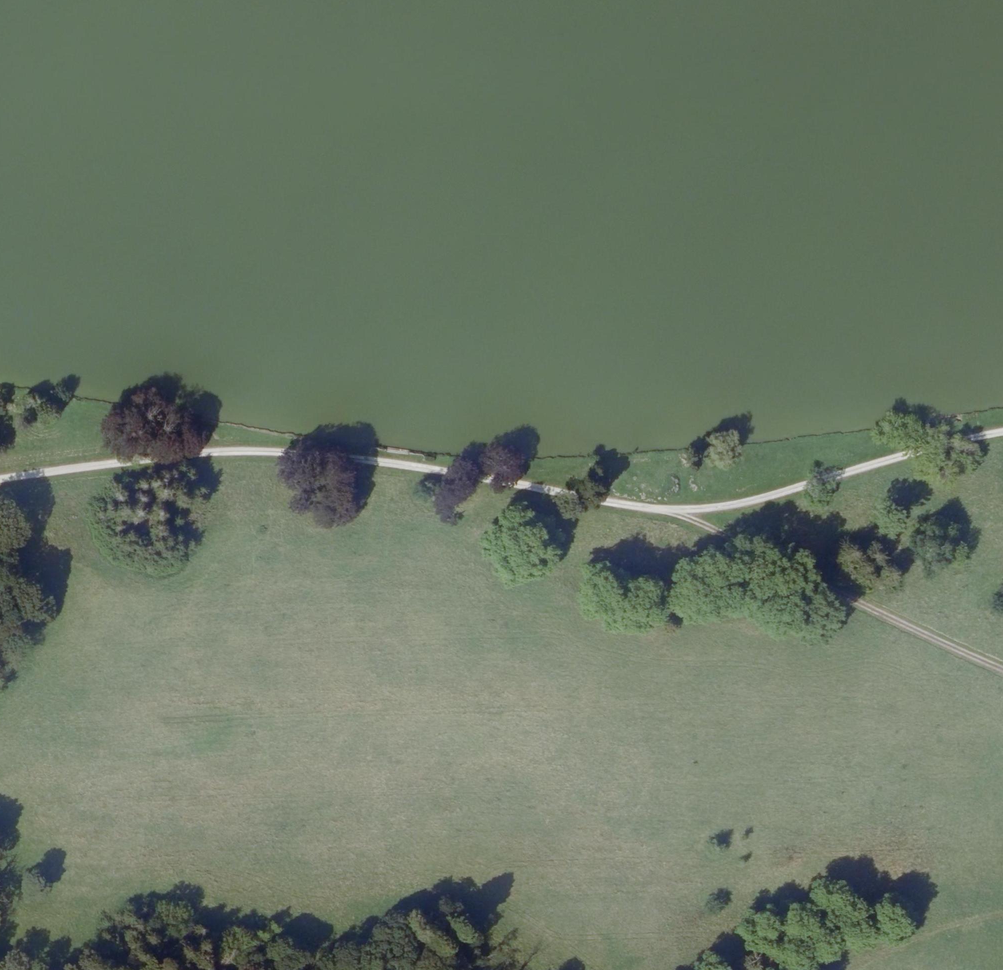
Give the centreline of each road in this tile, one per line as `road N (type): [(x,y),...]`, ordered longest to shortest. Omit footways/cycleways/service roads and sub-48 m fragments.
road 1 (unclassified): [(669,512),(292,454),(200,454),(0,480)]
road 2 (unclassified): [(1002,431),(751,502),(669,512)]
road 3 (unclassified): [(834,594),(1002,674)]
road 4 (unclassified): [(834,594),(669,512)]

